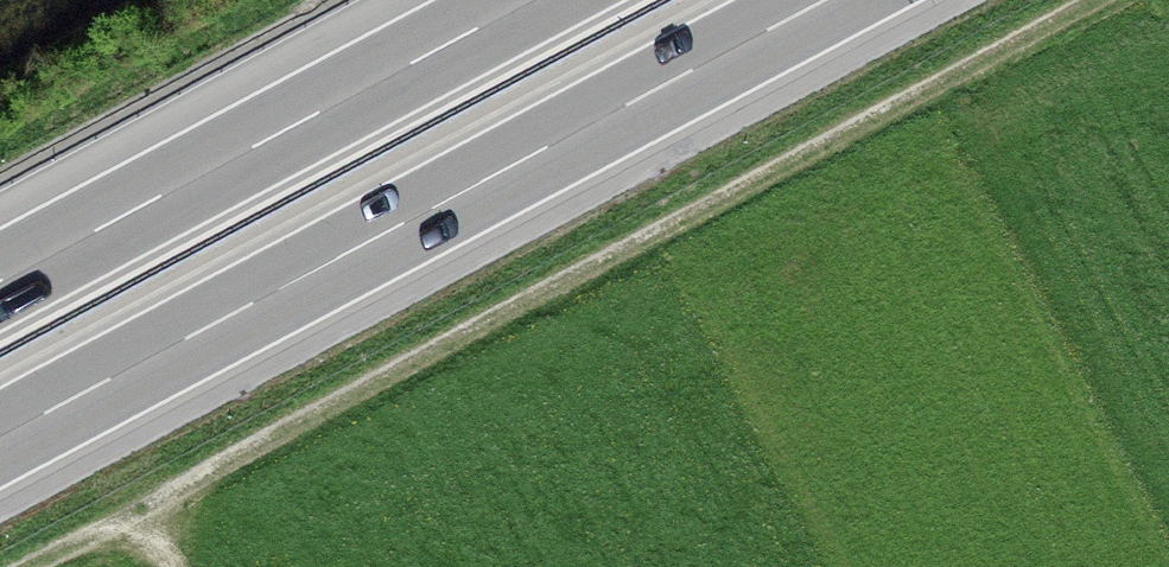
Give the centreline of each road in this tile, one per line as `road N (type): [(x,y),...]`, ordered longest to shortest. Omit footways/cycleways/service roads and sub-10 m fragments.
road 1 (track): [(31,566),(1098,0)]
road 2 (motorway): [(0,436),(823,0)]
road 3 (motorway): [(529,0),(0,280)]

